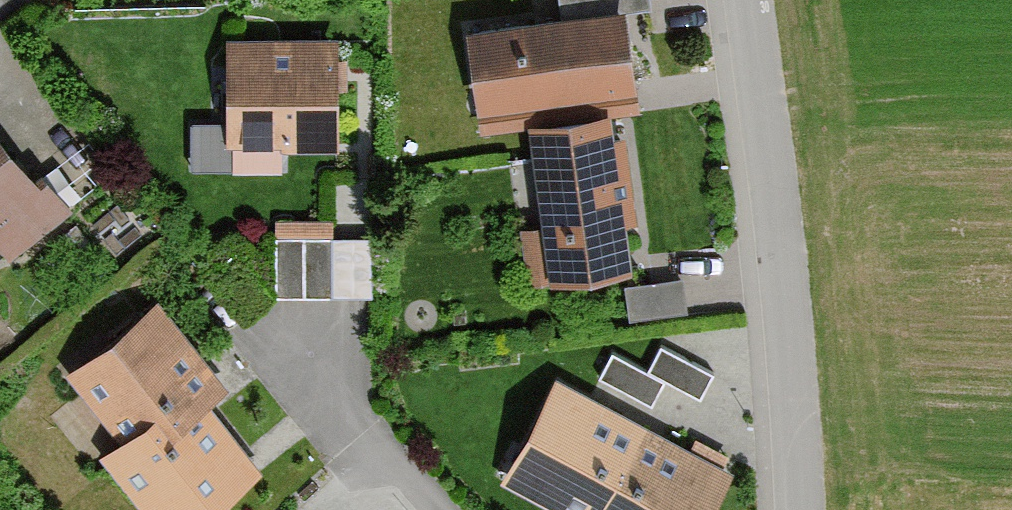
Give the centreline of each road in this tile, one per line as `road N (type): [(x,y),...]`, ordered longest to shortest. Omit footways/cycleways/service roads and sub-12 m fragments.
road 1 (residential): [(740,0),(787,509)]
road 2 (residential): [(271,346),(430,509)]

